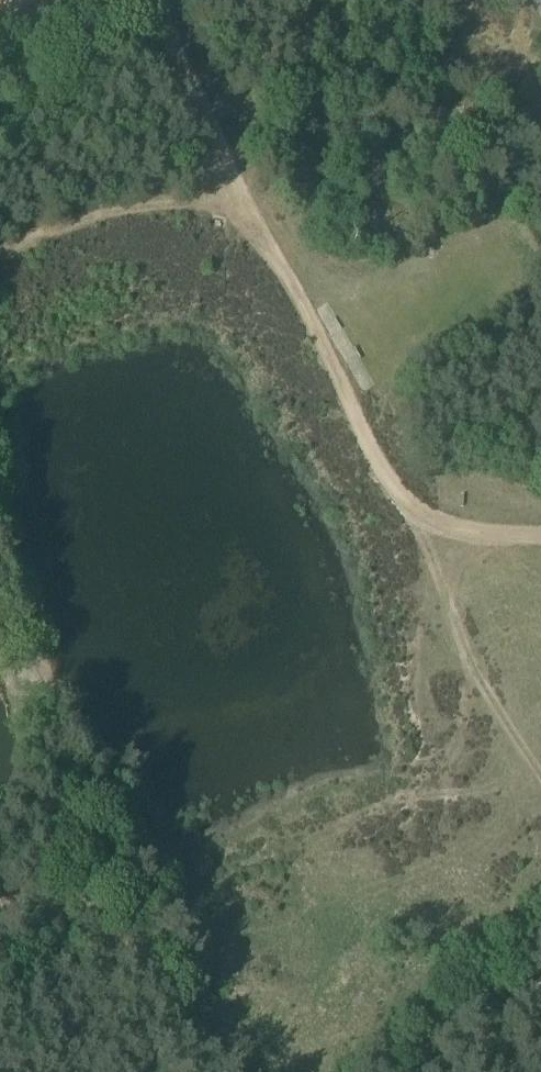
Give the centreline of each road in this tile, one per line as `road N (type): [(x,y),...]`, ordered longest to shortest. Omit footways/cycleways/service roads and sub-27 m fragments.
road 1 (track): [(152,0),(245,214),(301,303),(398,499),(448,529),(540,538)]
road 2 (track): [(540,774),(472,664),(411,511)]

